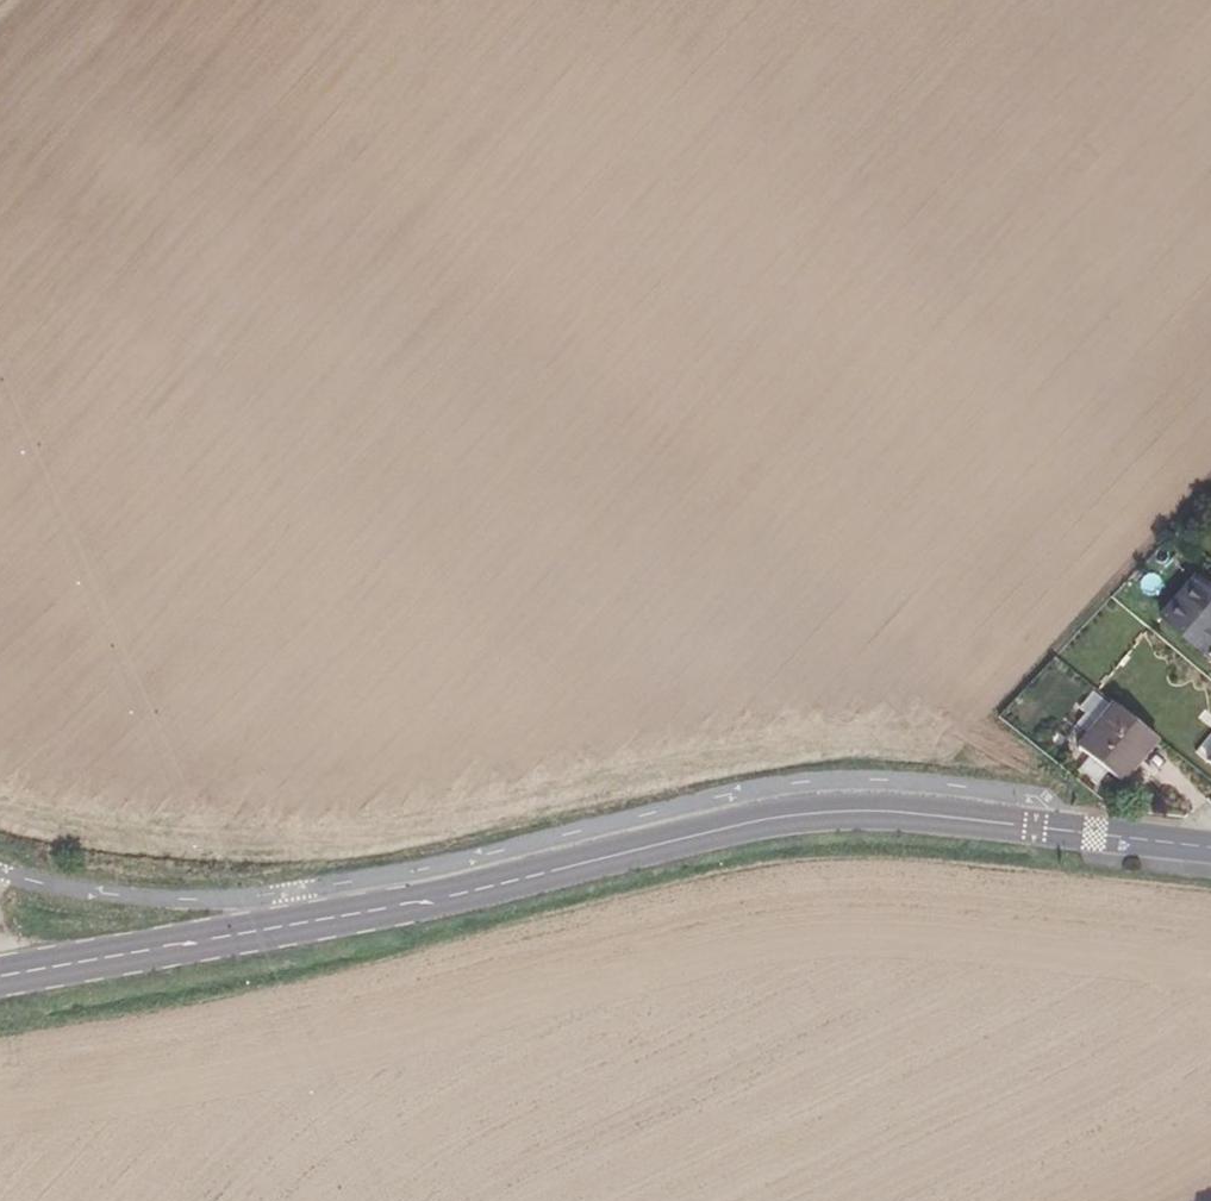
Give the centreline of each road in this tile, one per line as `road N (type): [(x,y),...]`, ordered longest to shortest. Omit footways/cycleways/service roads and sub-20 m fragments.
road 1 (secondary): [(0,978),(407,906),(761,821),(920,813),(1080,832)]
road 2 (residential): [(1080,832),(1210,846)]

